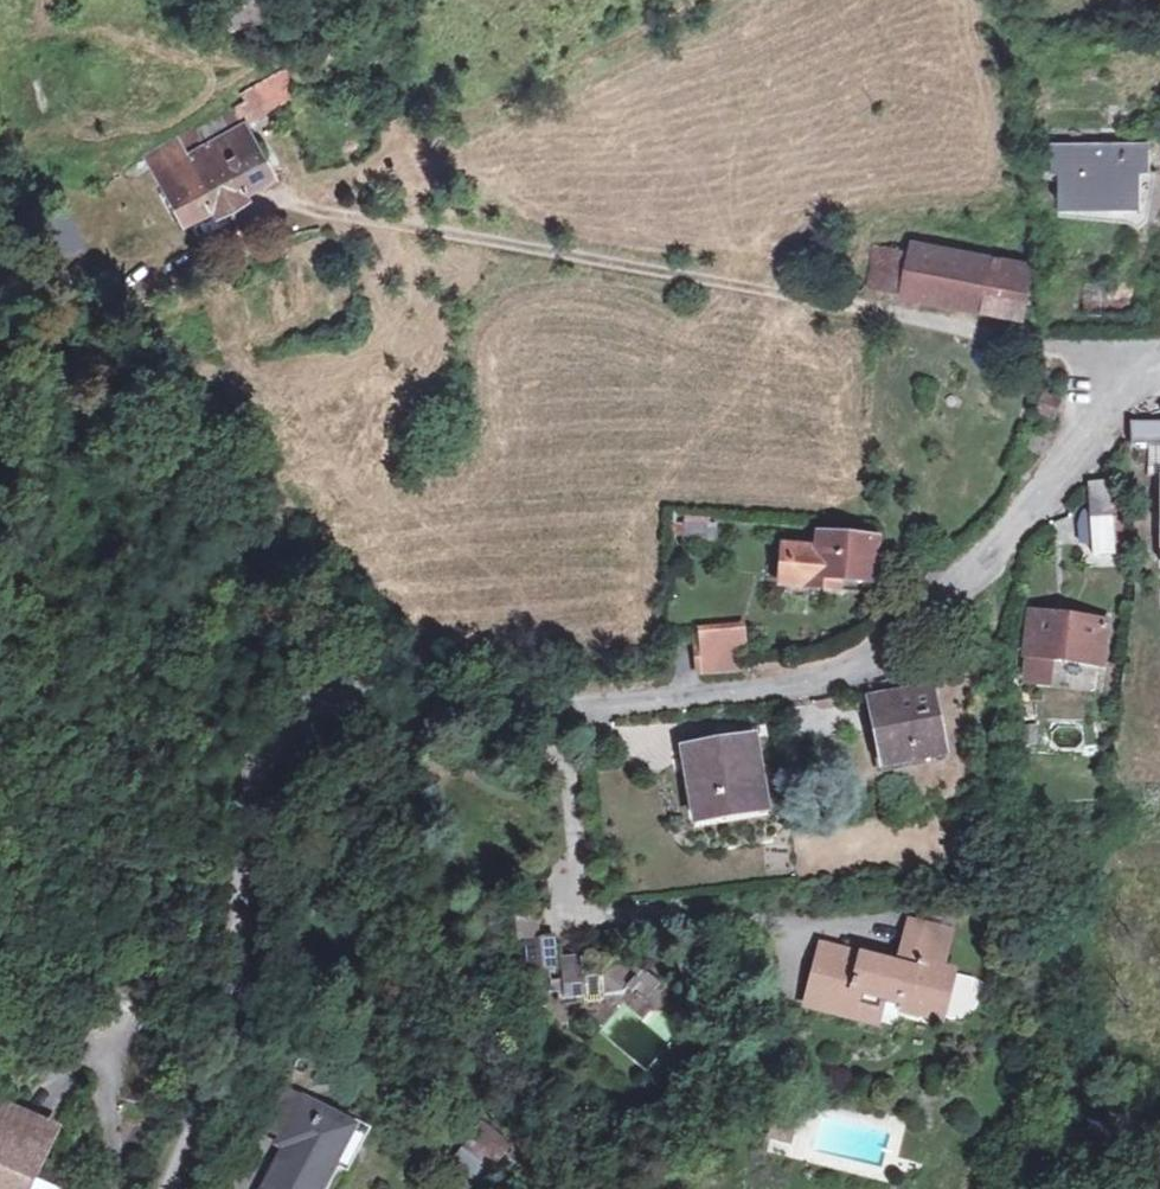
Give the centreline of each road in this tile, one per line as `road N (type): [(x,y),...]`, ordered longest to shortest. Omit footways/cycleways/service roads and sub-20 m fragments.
road 1 (tertiary): [(1159,358),(1130,377),(1090,425),(1008,542),(945,605),(854,668),(763,690),(560,707),(428,704),(368,688),(315,692),(274,721),(249,780),(236,1003),(171,1188)]
road 2 (track): [(198,234),(379,222),(495,237),(1062,350),(1130,377)]

